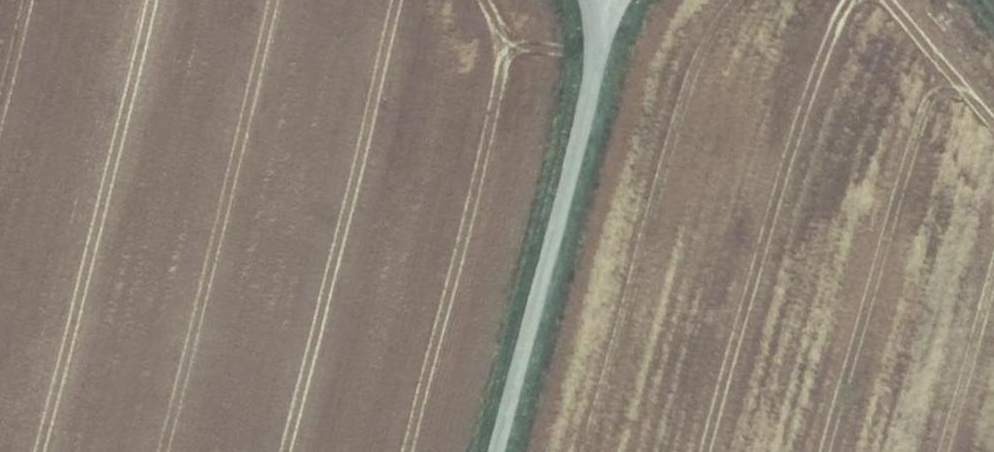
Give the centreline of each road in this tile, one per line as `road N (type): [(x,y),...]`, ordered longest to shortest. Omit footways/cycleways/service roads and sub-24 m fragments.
road 1 (tertiary): [(497,451),(593,85),(599,0)]

